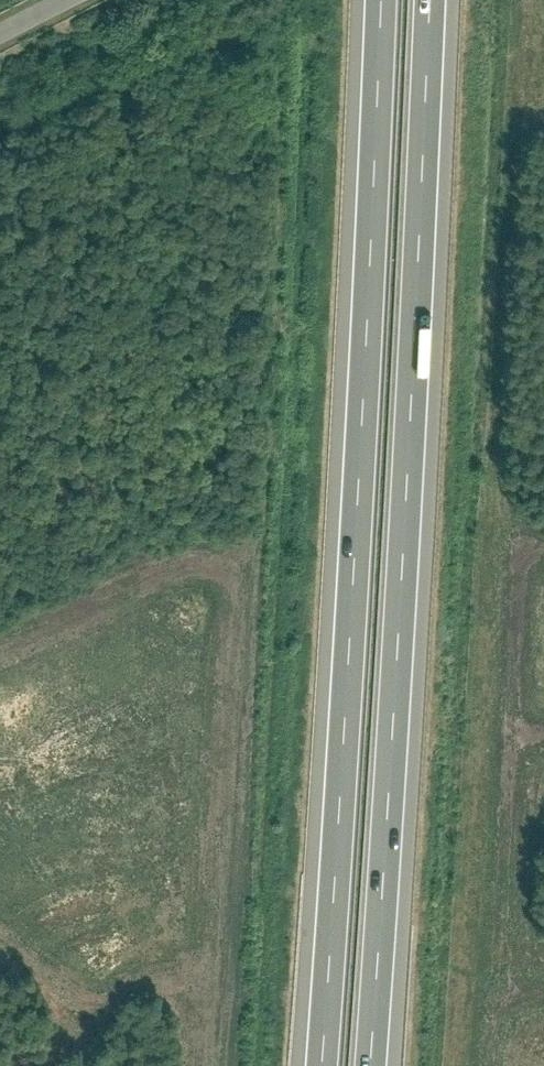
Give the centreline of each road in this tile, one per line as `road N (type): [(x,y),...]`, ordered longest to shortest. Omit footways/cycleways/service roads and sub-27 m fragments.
road 1 (motorway): [(380,0),(320,1065)]
road 2 (motorway): [(372,1065),(430,0)]

